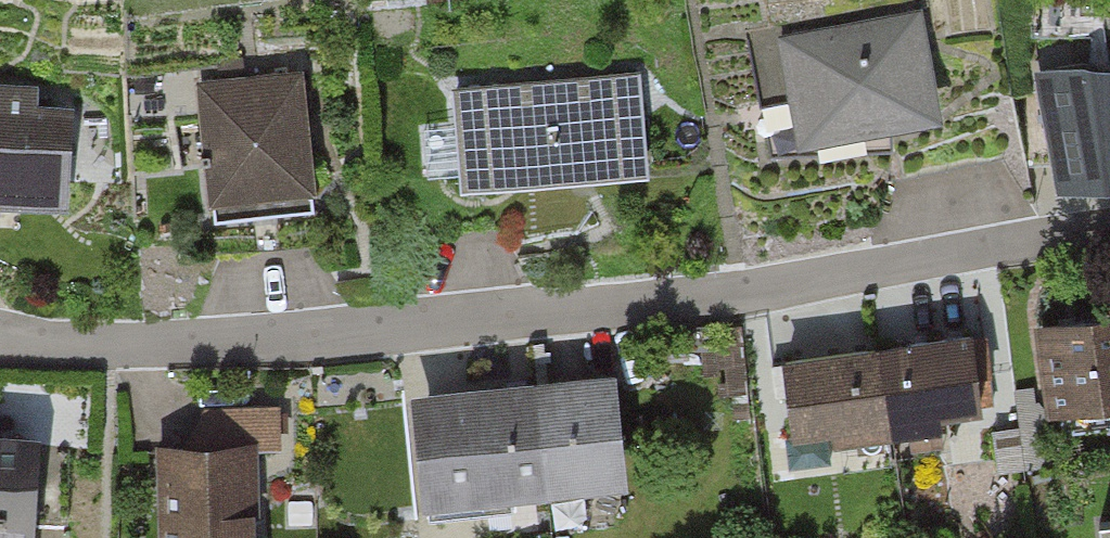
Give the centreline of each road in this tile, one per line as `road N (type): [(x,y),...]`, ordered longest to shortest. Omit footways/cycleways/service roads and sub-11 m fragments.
road 1 (residential): [(0,346),(361,333),(729,296),(1109,230)]

